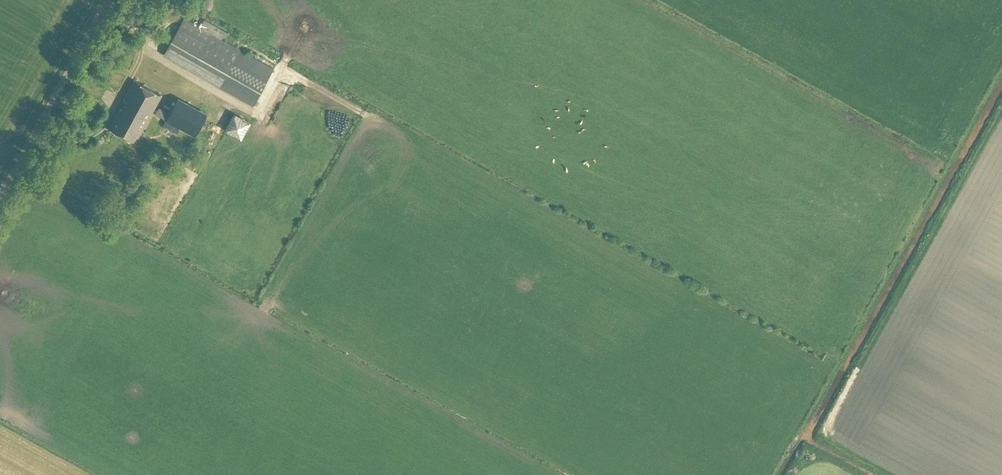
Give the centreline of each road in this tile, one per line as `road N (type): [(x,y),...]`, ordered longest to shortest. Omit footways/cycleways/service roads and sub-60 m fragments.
road 1 (track): [(1001,101),(820,431),(888,474)]
road 2 (unclassified): [(0,195),(108,0)]

